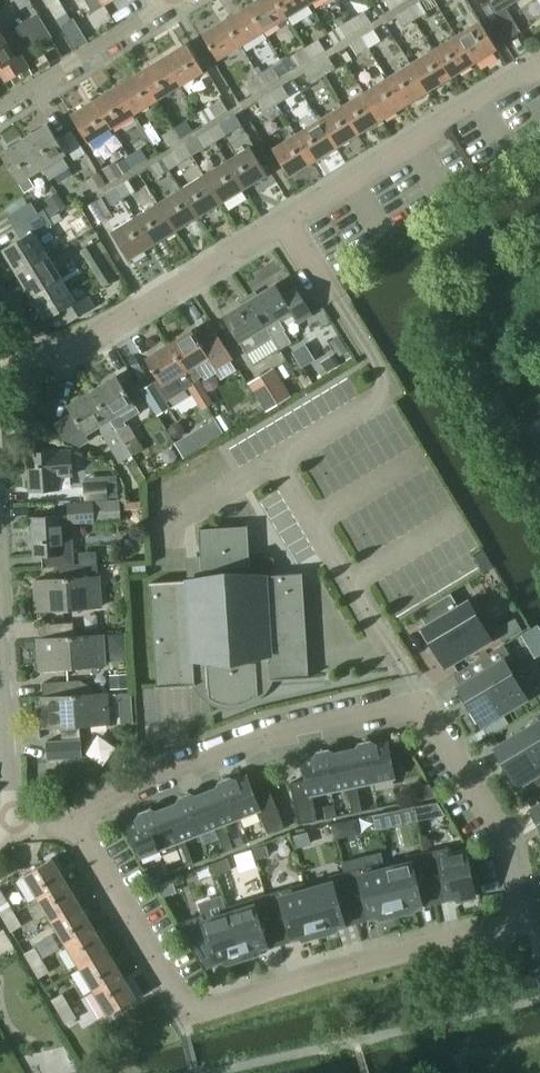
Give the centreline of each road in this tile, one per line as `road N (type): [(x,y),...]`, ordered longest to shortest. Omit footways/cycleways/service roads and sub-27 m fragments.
road 1 (residential): [(73,820),(258,738),(421,705),(502,838),(518,929),(363,962),(186,1013),(120,900)]
road 2 (residential): [(0,361),(70,349),(539,65)]
road 3 (residential): [(0,107),(173,0)]

